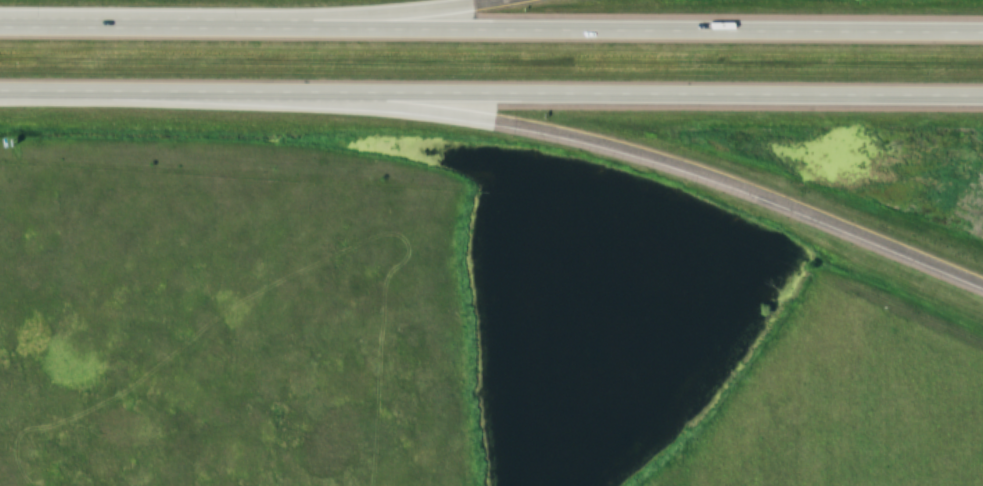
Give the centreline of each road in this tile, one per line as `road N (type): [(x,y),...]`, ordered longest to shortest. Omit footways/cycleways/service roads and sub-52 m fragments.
road 1 (motorway): [(982,30),(0,25)]
road 2 (motorway): [(0,91),(982,95)]
road 3 (motorway): [(246,92),(515,125),(627,149),(755,191),(982,284)]
road 4 (motorway): [(489,0),(163,26)]

